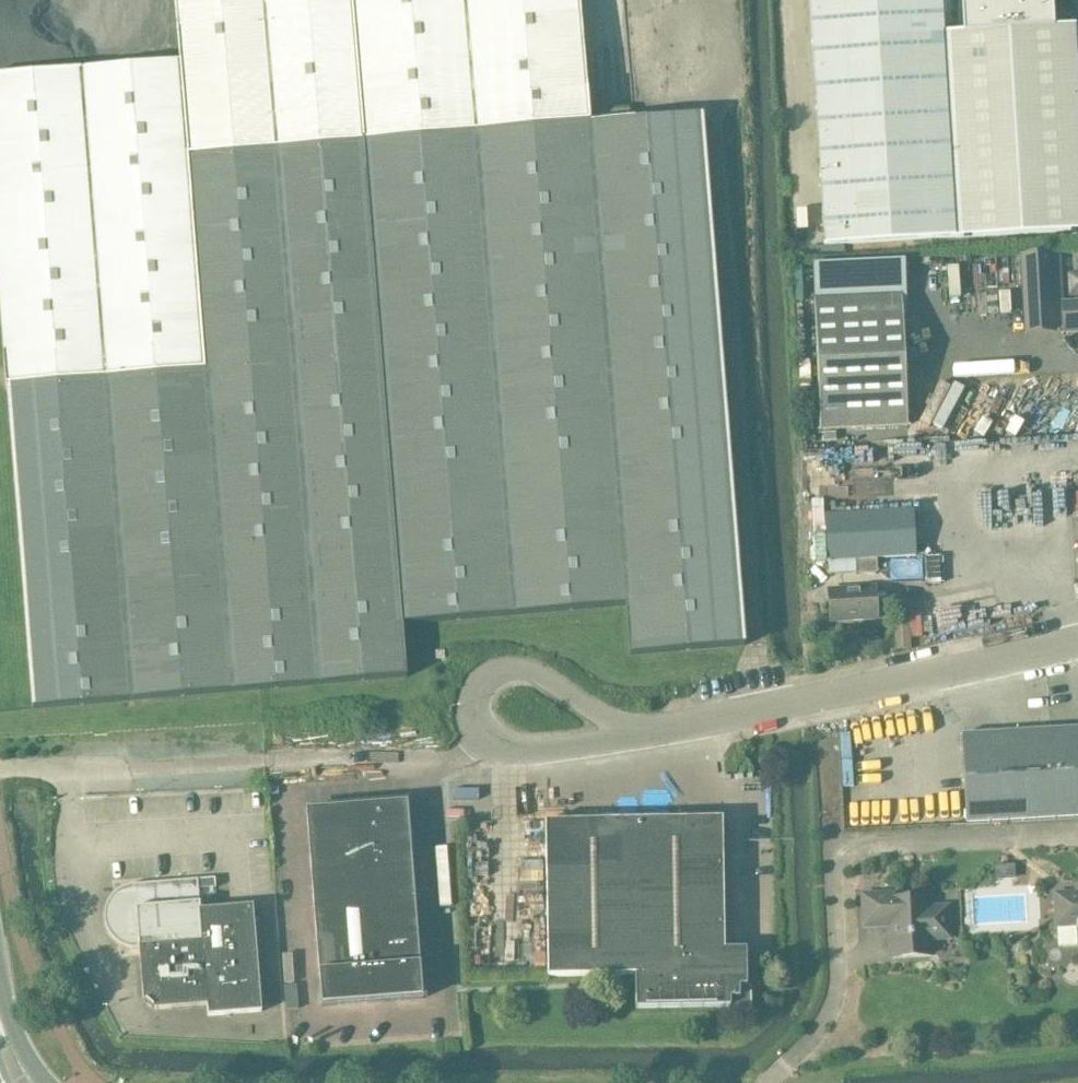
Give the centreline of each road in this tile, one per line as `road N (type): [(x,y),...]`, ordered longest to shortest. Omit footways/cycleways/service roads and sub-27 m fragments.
road 1 (unclassified): [(1077,641),(637,736)]
road 2 (unclassified): [(637,736),(542,676),(521,670),(482,685),(478,723),(490,740),(530,752),(601,741)]

